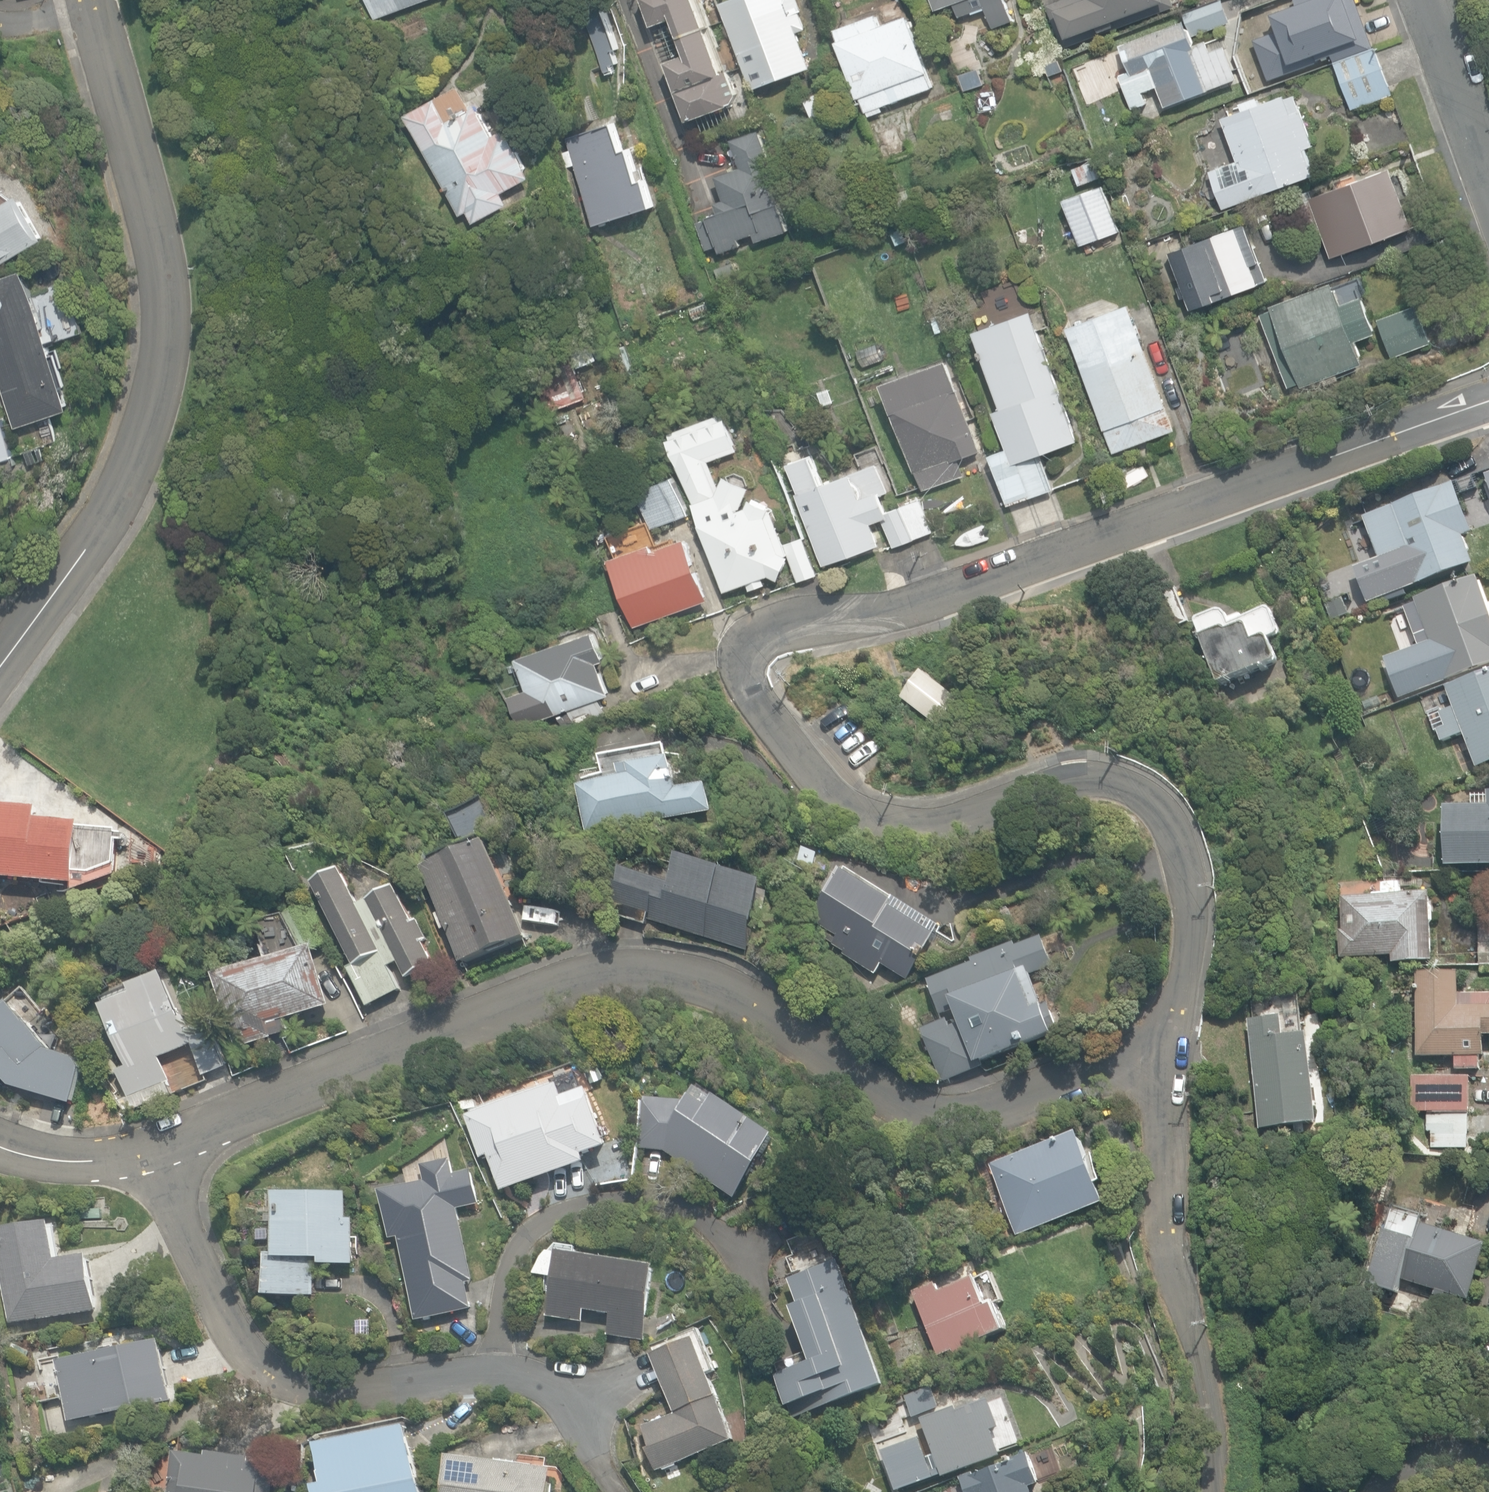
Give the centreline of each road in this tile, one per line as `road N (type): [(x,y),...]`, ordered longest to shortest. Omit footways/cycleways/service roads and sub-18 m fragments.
road 1 (residential): [(1488,395),(1118,532),(885,605),(767,627),(745,641),(746,698),(811,783),(876,812),(917,817),(1064,792),(1108,795),(1144,806),(1172,827),(1190,857),(1194,901),(1177,1051)]
road 2 (residential): [(1177,1051),(991,1101),(907,1108),(809,1039),(725,999),(642,981),(503,1008),(153,1151)]
road 3 (residential): [(0,663),(83,546),(148,414),(160,366),(146,200),(99,16)]
road 4 (residential): [(153,1151),(219,1321),(252,1361),(283,1381),(487,1372)]
road 5 (residential): [(1210,1491),(1212,1465),(1169,1228),(1177,1051)]
road 6 (residential): [(487,1372),(512,1266),(535,1234),(630,1212),(692,1219)]
road 7 (residential): [(487,1372),(566,1397),(615,1491)]
road 8 (residential): [(1427,0),(1488,170)]
road 9 (residential): [(153,1151),(77,1160),(0,1145)]

